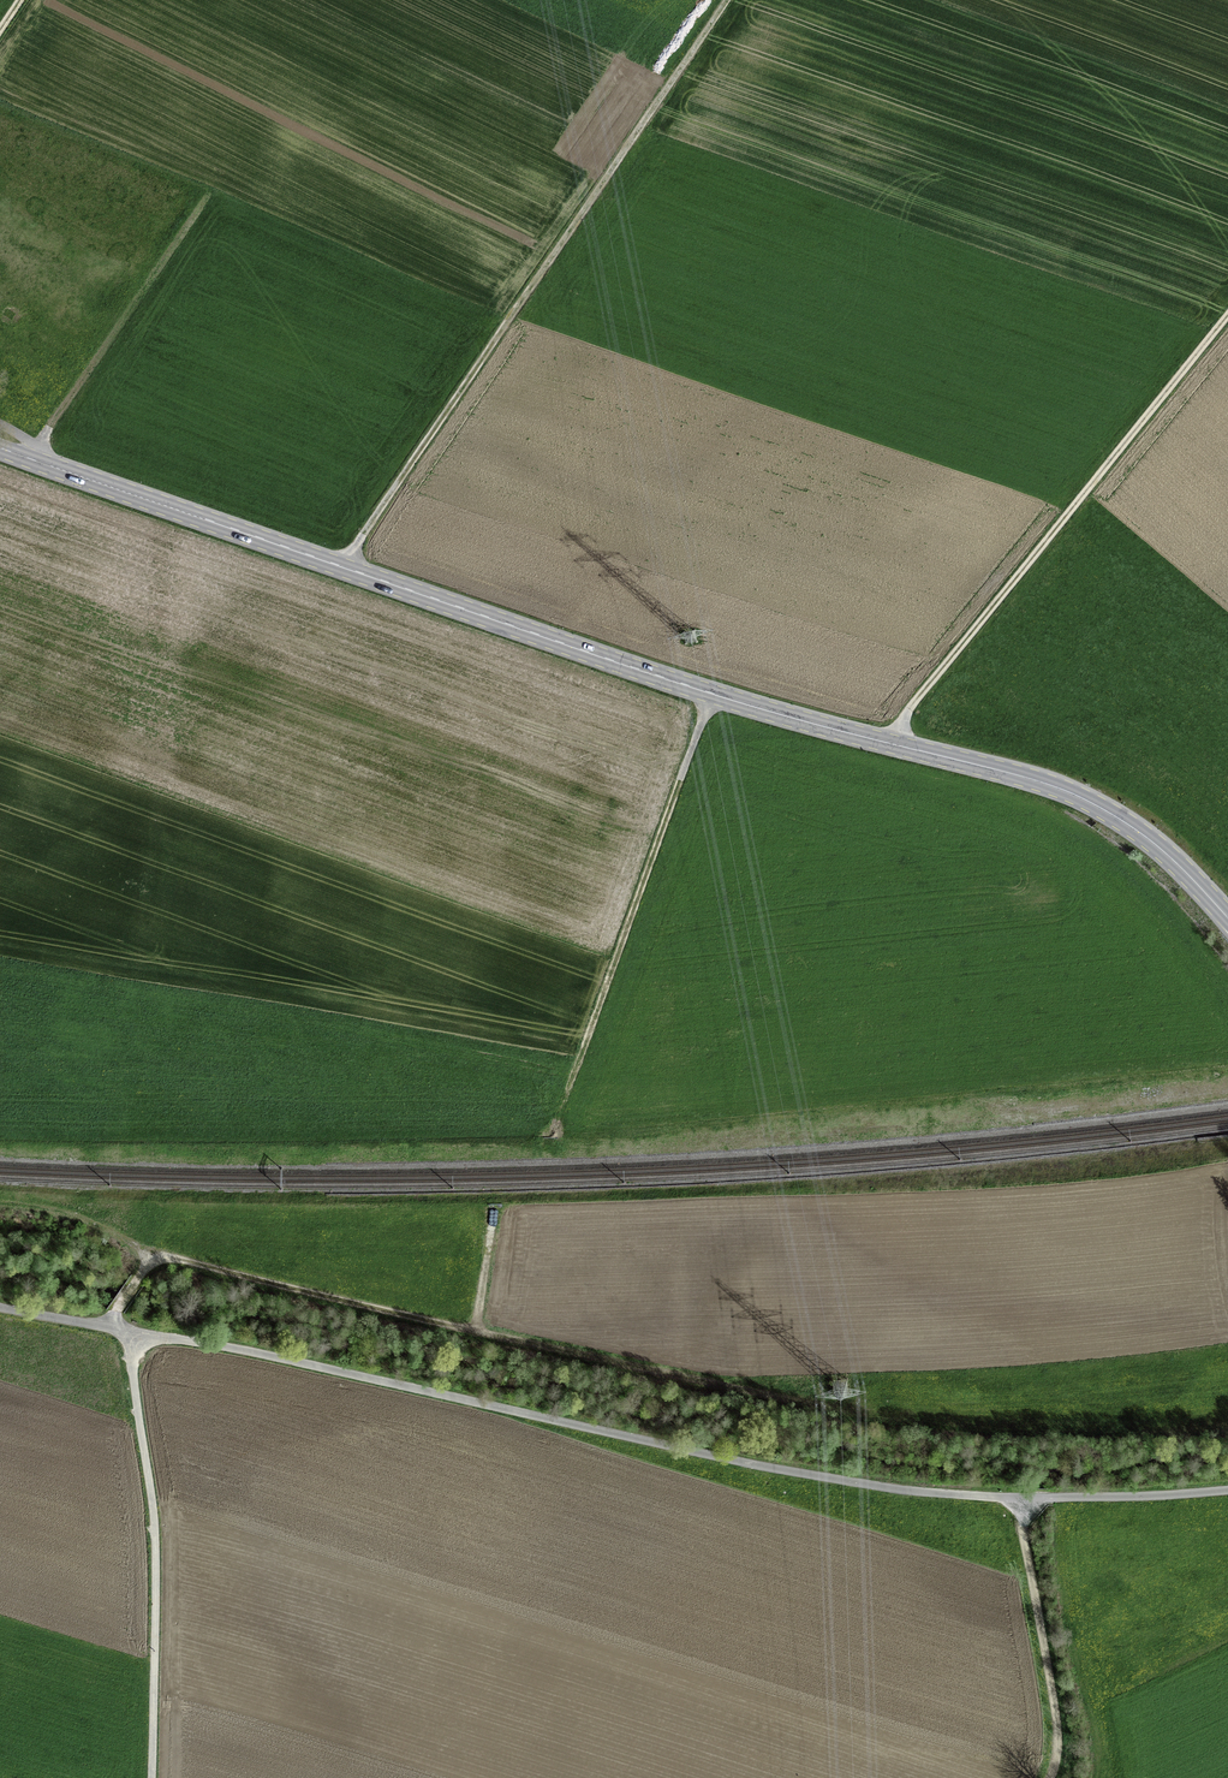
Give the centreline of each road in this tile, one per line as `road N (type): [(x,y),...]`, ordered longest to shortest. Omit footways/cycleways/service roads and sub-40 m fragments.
road 1 (secondary): [(1227,920),(1141,834),(1036,781),(826,732),(0,448)]
road 2 (track): [(1227,1489),(1030,1499),(898,1494),(276,1357),(131,1334)]
road 3 (track): [(345,570),(728,0)]
road 4 (track): [(887,743),(1227,316)]
road 5 (track): [(717,695),(565,1118)]
road 6 (track): [(131,1334),(148,1481),(151,1777)]
road 7 (track): [(840,1409),(476,1333)]
road 8 (track): [(476,1333),(155,1256)]
road 9 (track): [(1021,1499),(1058,1751),(1049,1777)]
road 10 (track): [(155,1256),(101,1228),(0,1208)]
road 11 (track): [(476,1333),(495,1212)]

